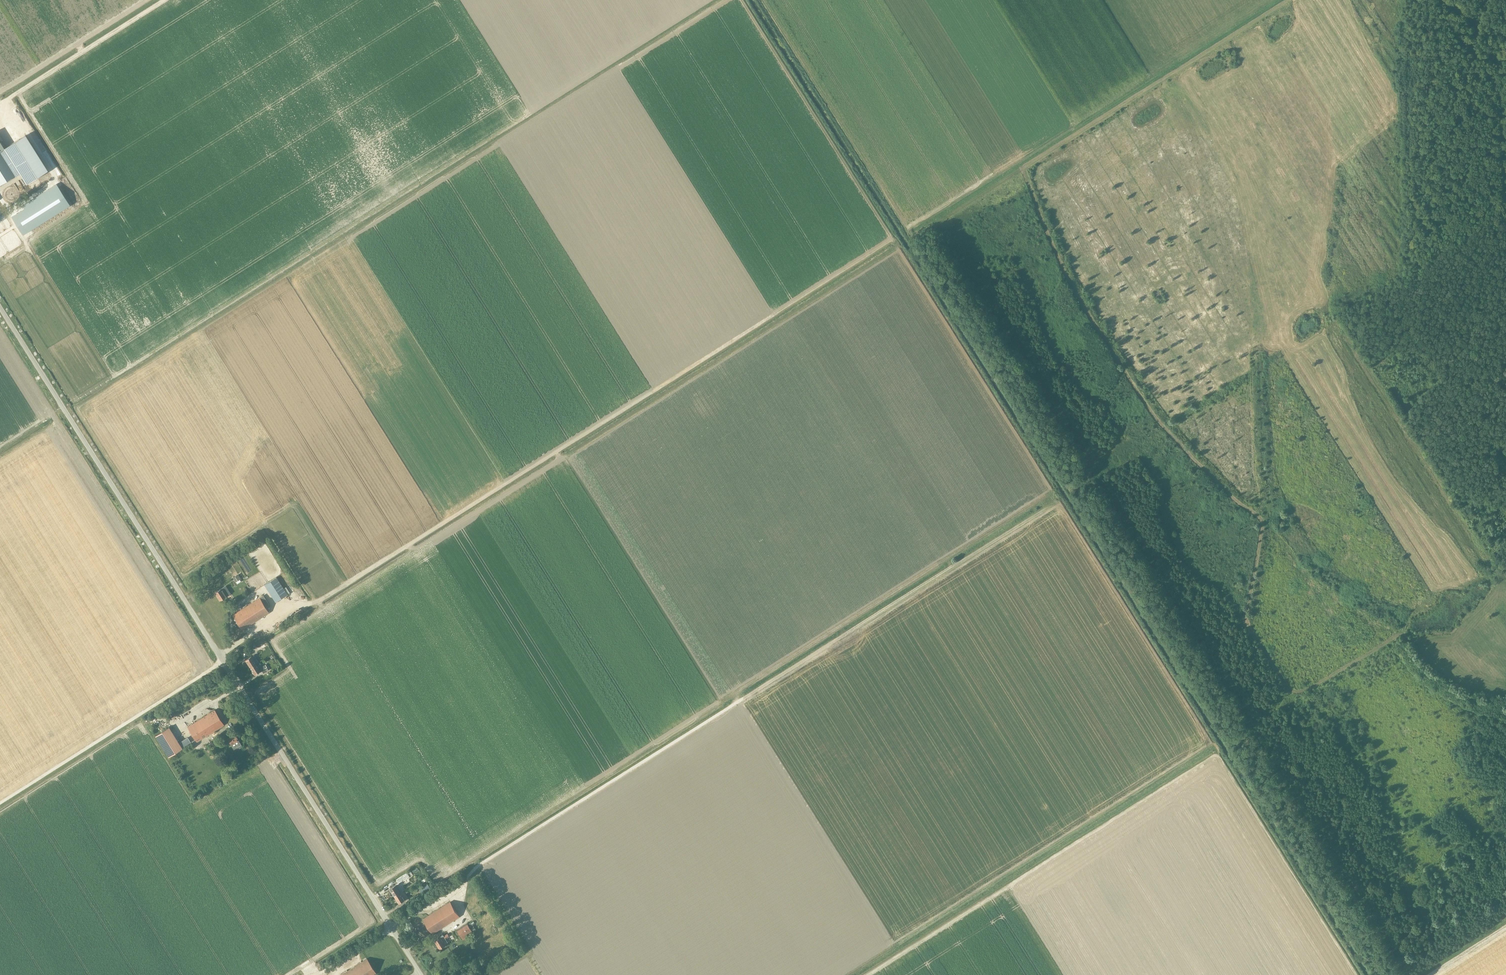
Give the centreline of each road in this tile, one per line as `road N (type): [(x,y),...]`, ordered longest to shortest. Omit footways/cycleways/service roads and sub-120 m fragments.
road 1 (unclassified): [(421,974),(0,309)]
road 2 (track): [(1022,168),(1076,292),(1152,412),(1261,519),(1248,620),(1288,687),(1303,691),(1356,662),(1404,631),(1412,613)]
road 3 (track): [(912,238),(1288,0)]
road 4 (track): [(1257,346),(1270,497),(1255,513)]
road 5 (track): [(1505,209),(1505,57)]

